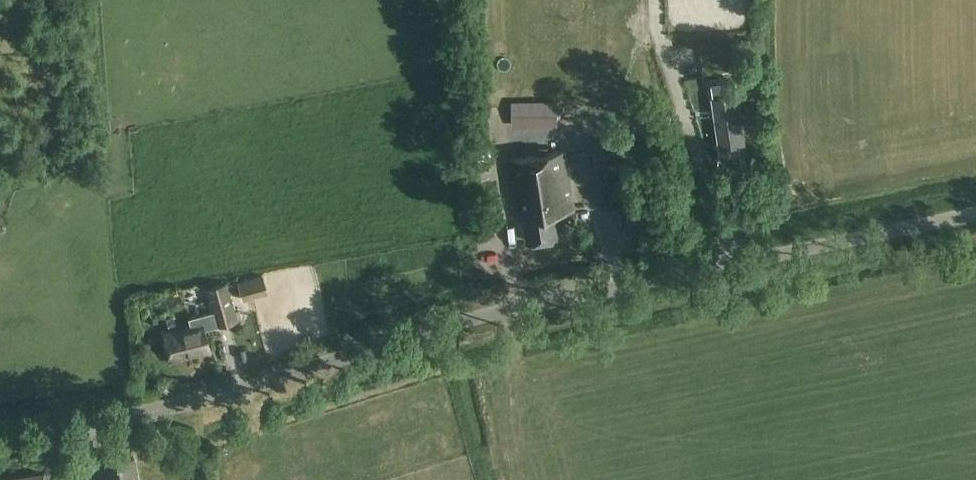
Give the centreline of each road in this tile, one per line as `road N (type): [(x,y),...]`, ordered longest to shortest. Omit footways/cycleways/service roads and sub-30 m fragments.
road 1 (unclassified): [(0,441),(233,393),(452,323),(975,215)]

